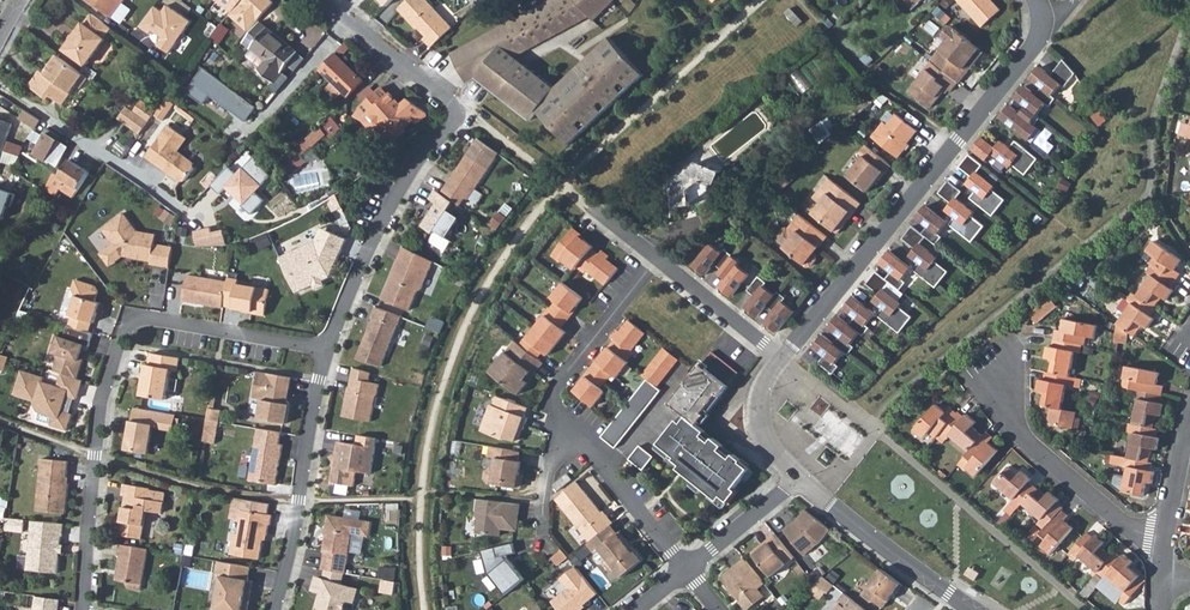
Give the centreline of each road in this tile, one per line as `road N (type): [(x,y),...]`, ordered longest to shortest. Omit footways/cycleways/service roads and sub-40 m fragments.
road 1 (residential): [(326,348),(145,317),(125,326),(101,407),(84,609)]
road 2 (residential): [(326,348),(415,165),(456,118),(453,105),(322,0)]
road 3 (residential): [(783,360),(1034,47)]
road 4 (residential): [(1164,545),(1121,523),(1017,432),(996,399),(994,358)]
road 5 (residential): [(274,609),(326,348)]
road 6 (residential): [(0,83),(184,212)]
road 7 (residential): [(975,609),(795,478)]
road 8 (residential): [(576,427),(557,412),(556,386),(656,258)]
road 9 (residential): [(687,569),(576,427)]
road 10 (track): [(453,105),(595,212)]
road 11 (residential): [(656,258),(783,360)]
road 12 (residential): [(687,569),(795,478)]
road 13 (residential): [(795,478),(762,437),(757,418),(768,376),(783,360)]
road 14 (residential): [(1189,417),(1164,545)]

